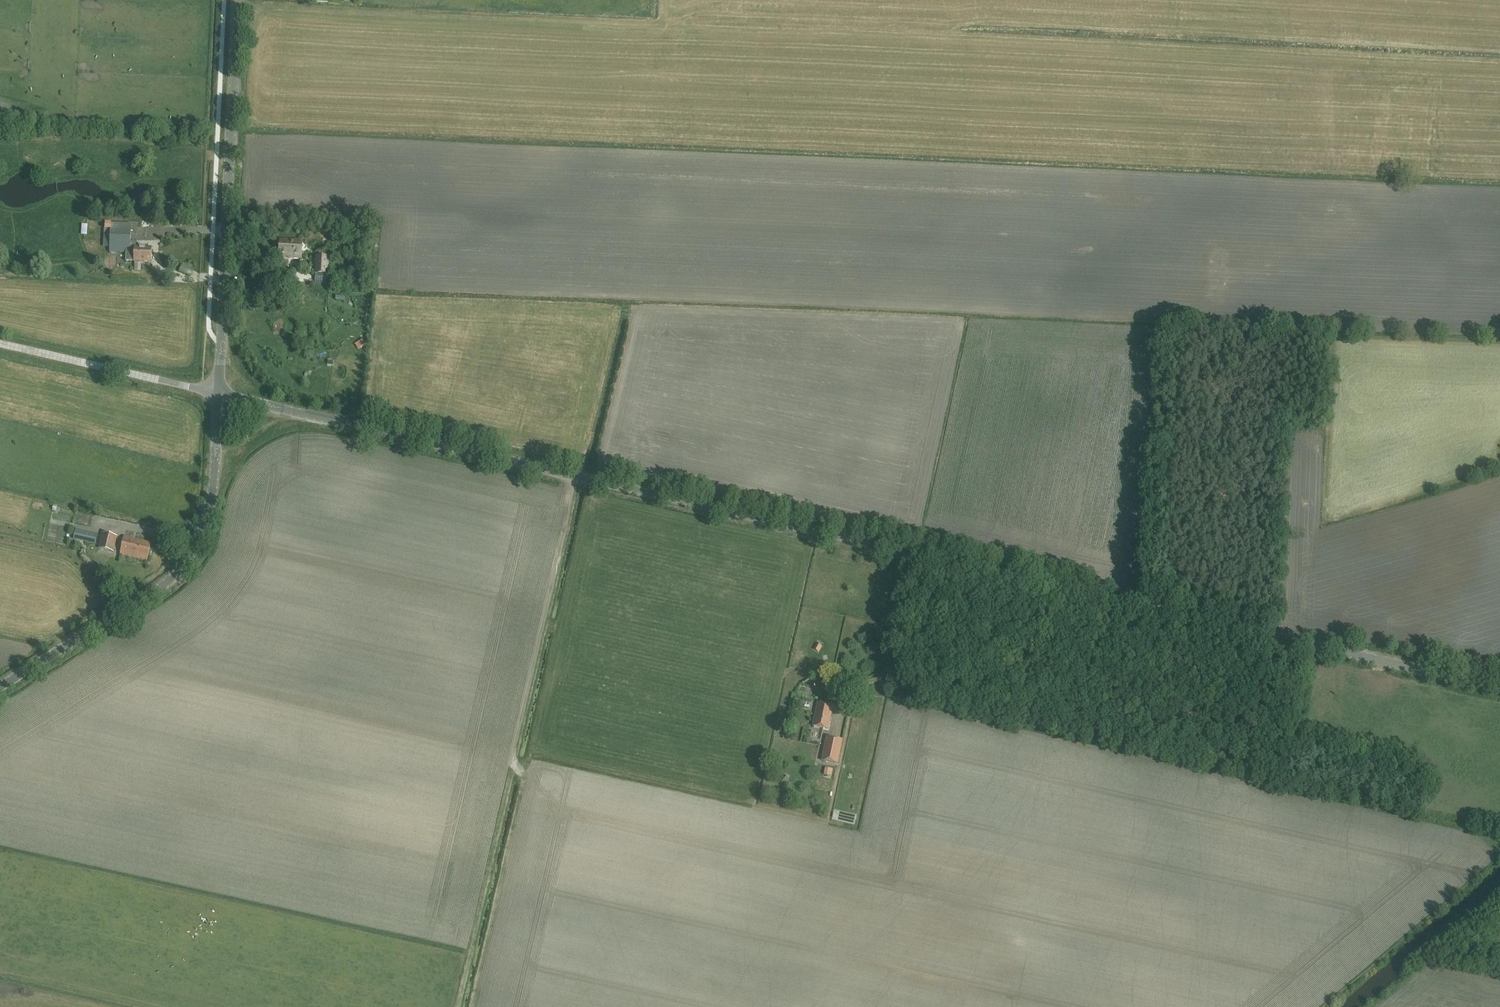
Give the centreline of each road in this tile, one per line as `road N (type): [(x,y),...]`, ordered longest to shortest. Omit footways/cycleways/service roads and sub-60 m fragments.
road 1 (tertiary): [(1499,688),(218,393)]
road 2 (tertiary): [(0,686),(166,584),(194,552),(213,488),(218,393)]
road 3 (tertiary): [(218,393),(237,0)]
road 4 (track): [(573,475),(514,758),(524,775)]
road 5 (unclassified): [(218,393),(0,343)]

